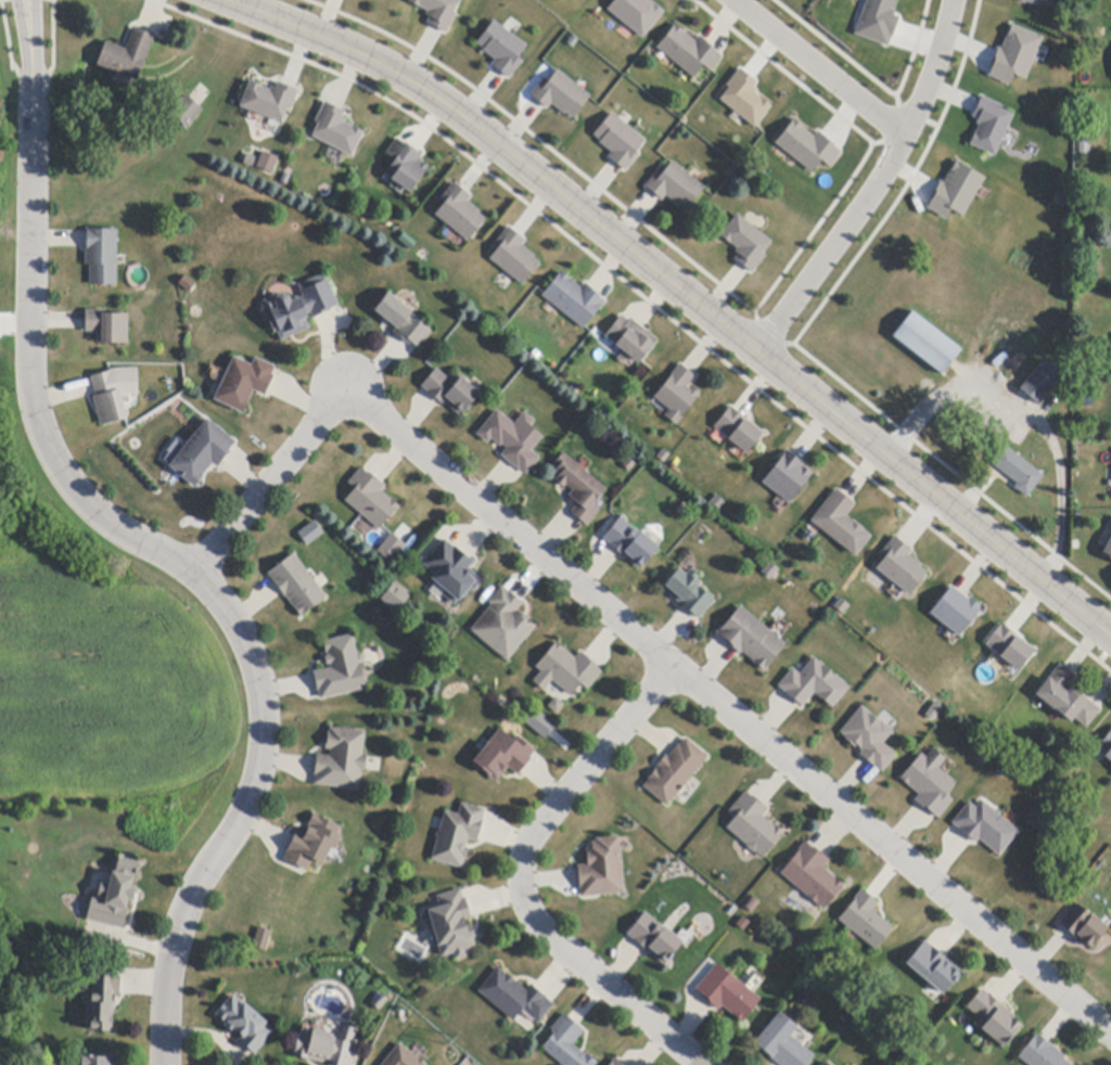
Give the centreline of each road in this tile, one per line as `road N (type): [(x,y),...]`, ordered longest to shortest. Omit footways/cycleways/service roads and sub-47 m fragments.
road 1 (residential): [(195,575),(344,389),(1110,1032)]
road 2 (residential): [(222,0),(392,68),(464,120),(1110,641)]
road 3 (residential): [(166,1064),(168,962),(189,900),(247,805),(265,744),(260,685),(237,623),(195,575),(98,513)]
road 4 (residential): [(698,1064),(550,940),(520,890),(525,844),(675,666)]
road 5 (residential): [(98,513),(42,429),(31,388),(35,92)]
road 6 (residential): [(757,355),(909,136),(953,0)]
road 7 (residential): [(737,0),(909,136)]

